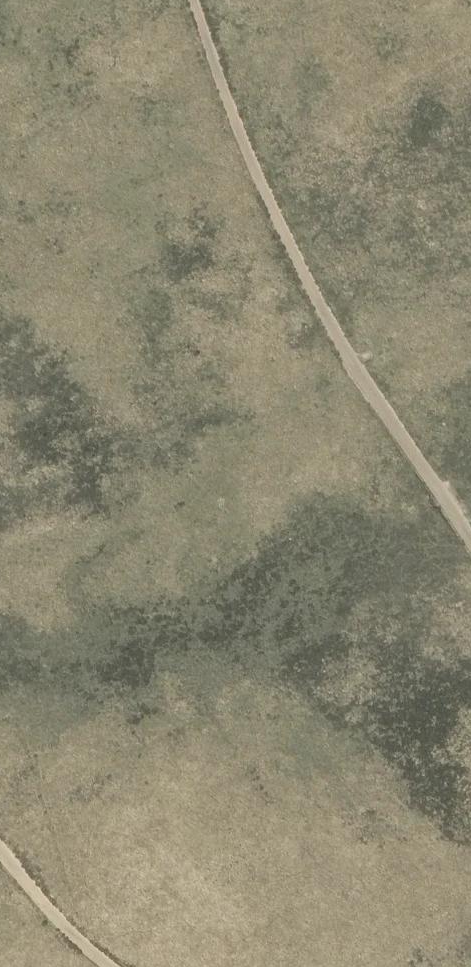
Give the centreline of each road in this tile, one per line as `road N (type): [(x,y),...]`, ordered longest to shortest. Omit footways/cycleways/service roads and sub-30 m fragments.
road 1 (track): [(193,0),(232,115),(310,288),(470,540)]
road 2 (track): [(0,854),(110,966)]

